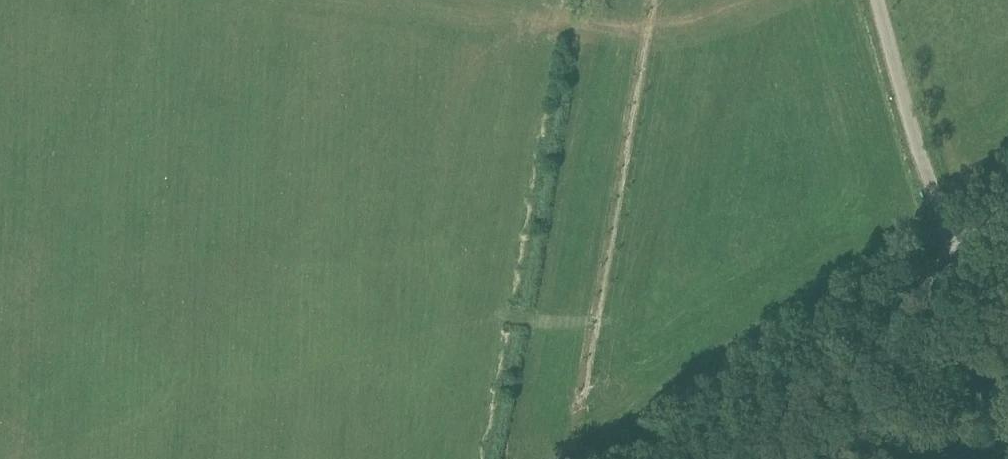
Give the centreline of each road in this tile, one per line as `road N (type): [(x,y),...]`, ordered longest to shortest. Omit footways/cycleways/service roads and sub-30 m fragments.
road 1 (tertiary): [(668,458),(1007,225)]

